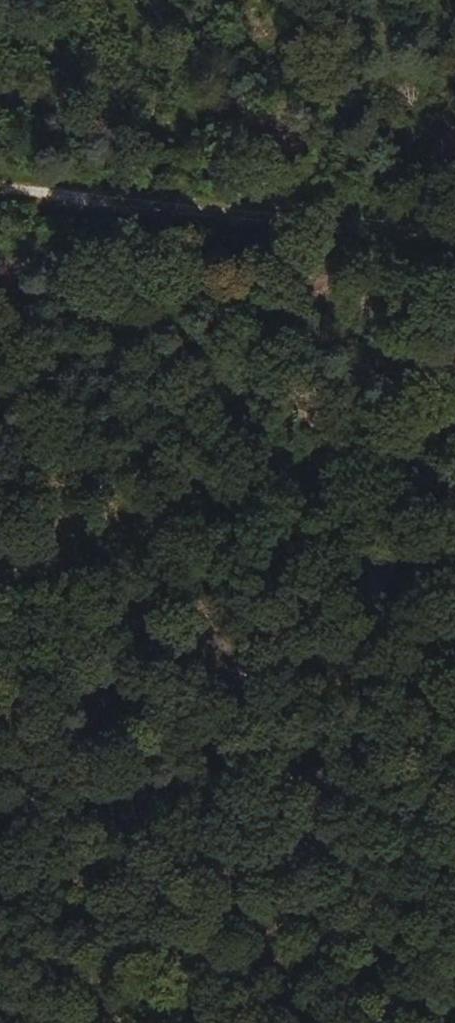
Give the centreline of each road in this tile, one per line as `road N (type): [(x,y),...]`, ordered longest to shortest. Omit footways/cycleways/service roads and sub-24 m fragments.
road 1 (track): [(0,197),(454,238)]

